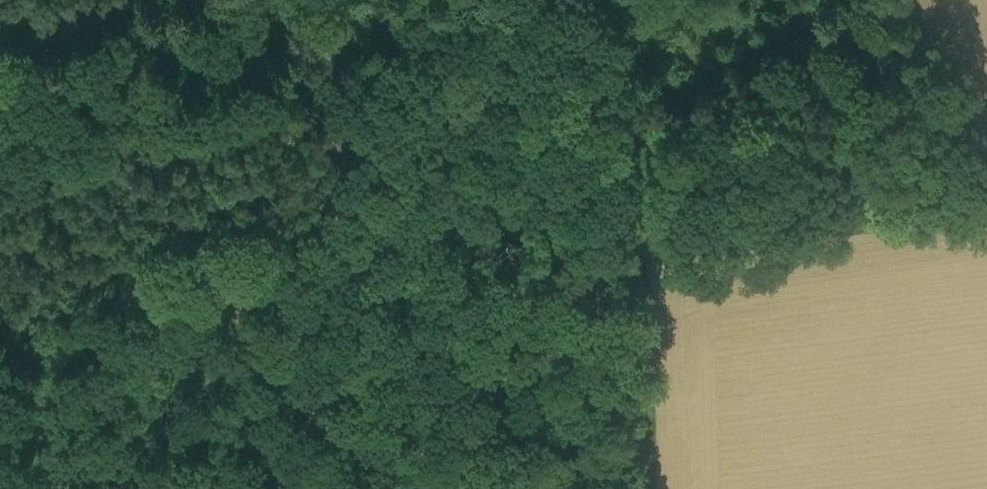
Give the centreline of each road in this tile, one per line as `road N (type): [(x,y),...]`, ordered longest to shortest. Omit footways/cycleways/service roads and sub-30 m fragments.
road 1 (track): [(648,231),(0,447)]
road 2 (track): [(648,231),(654,488)]
road 3 (track): [(643,0),(648,231)]

